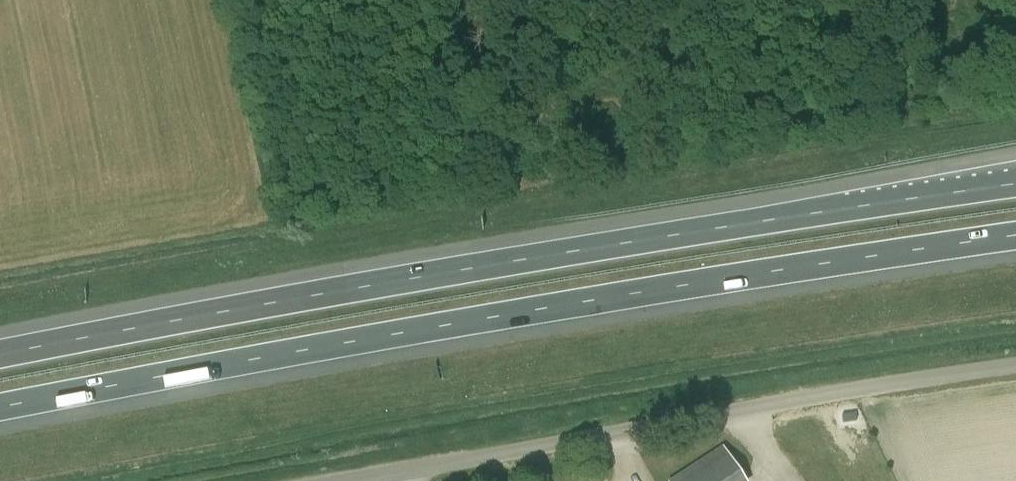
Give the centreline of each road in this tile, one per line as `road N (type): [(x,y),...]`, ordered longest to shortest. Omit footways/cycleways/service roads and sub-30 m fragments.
road 1 (motorway): [(1015,184),(560,253),(0,357)]
road 2 (motorway): [(0,410),(545,309),(1015,239)]
road 3 (unclassified): [(1015,366),(350,480)]

